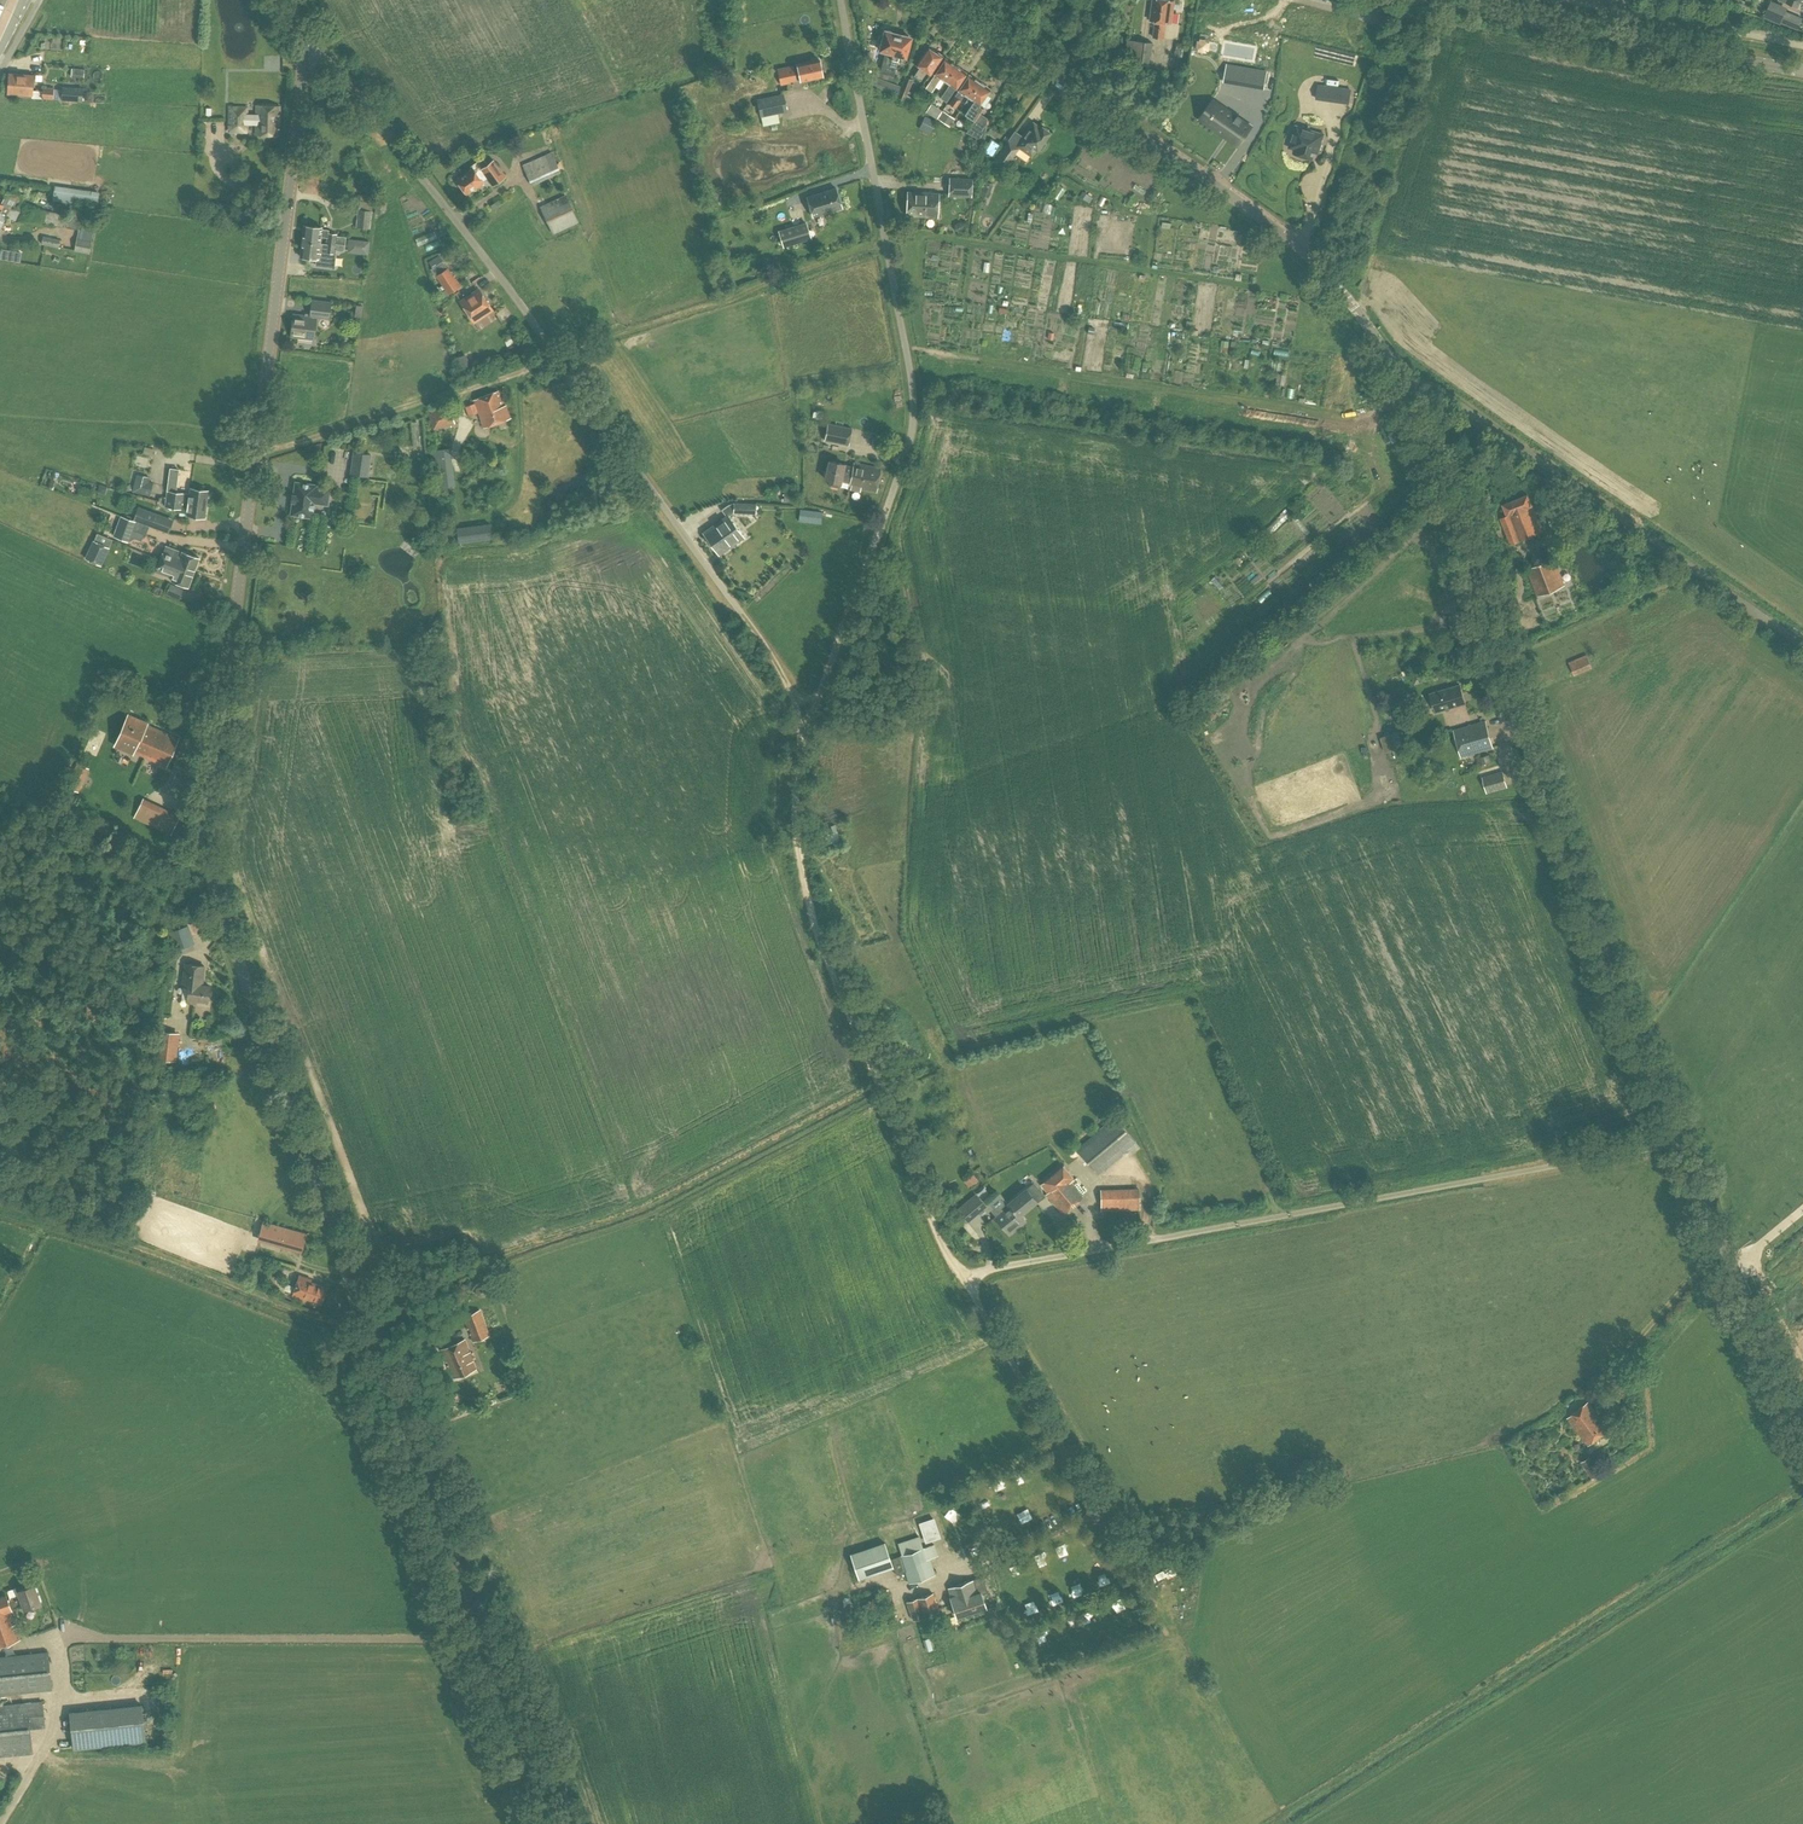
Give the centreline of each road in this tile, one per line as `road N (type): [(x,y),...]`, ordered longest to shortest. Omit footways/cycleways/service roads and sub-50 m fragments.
road 1 (tertiary): [(552,1823),(206,885),(206,802),(302,76),(296,15)]
road 2 (track): [(965,1282),(821,938),(800,855),(796,780),(804,717),(896,481)]
road 3 (unclassified): [(1681,1145),(1406,390)]
road 4 (unclassified): [(965,1282),(988,1269),(1681,1145)]
road 5 (unclassified): [(694,551),(296,15)]
road 6 (track): [(254,449),(300,443),(884,241)]
road 7 (unclassified): [(1397,375),(1346,297),(1291,239),(947,0)]
road 8 (unclassified): [(896,481),(915,407),(841,0)]
road 9 (unclassified): [(934,364),(1343,418),(1397,375)]
road 10 (unclassified): [(1802,649),(1432,390),(1406,390)]
road 11 (secondary): [(1802,67),(1458,0)]
road 12 (unclassified): [(1802,1419),(1681,1145)]
road 13 (track): [(804,717),(694,551)]

